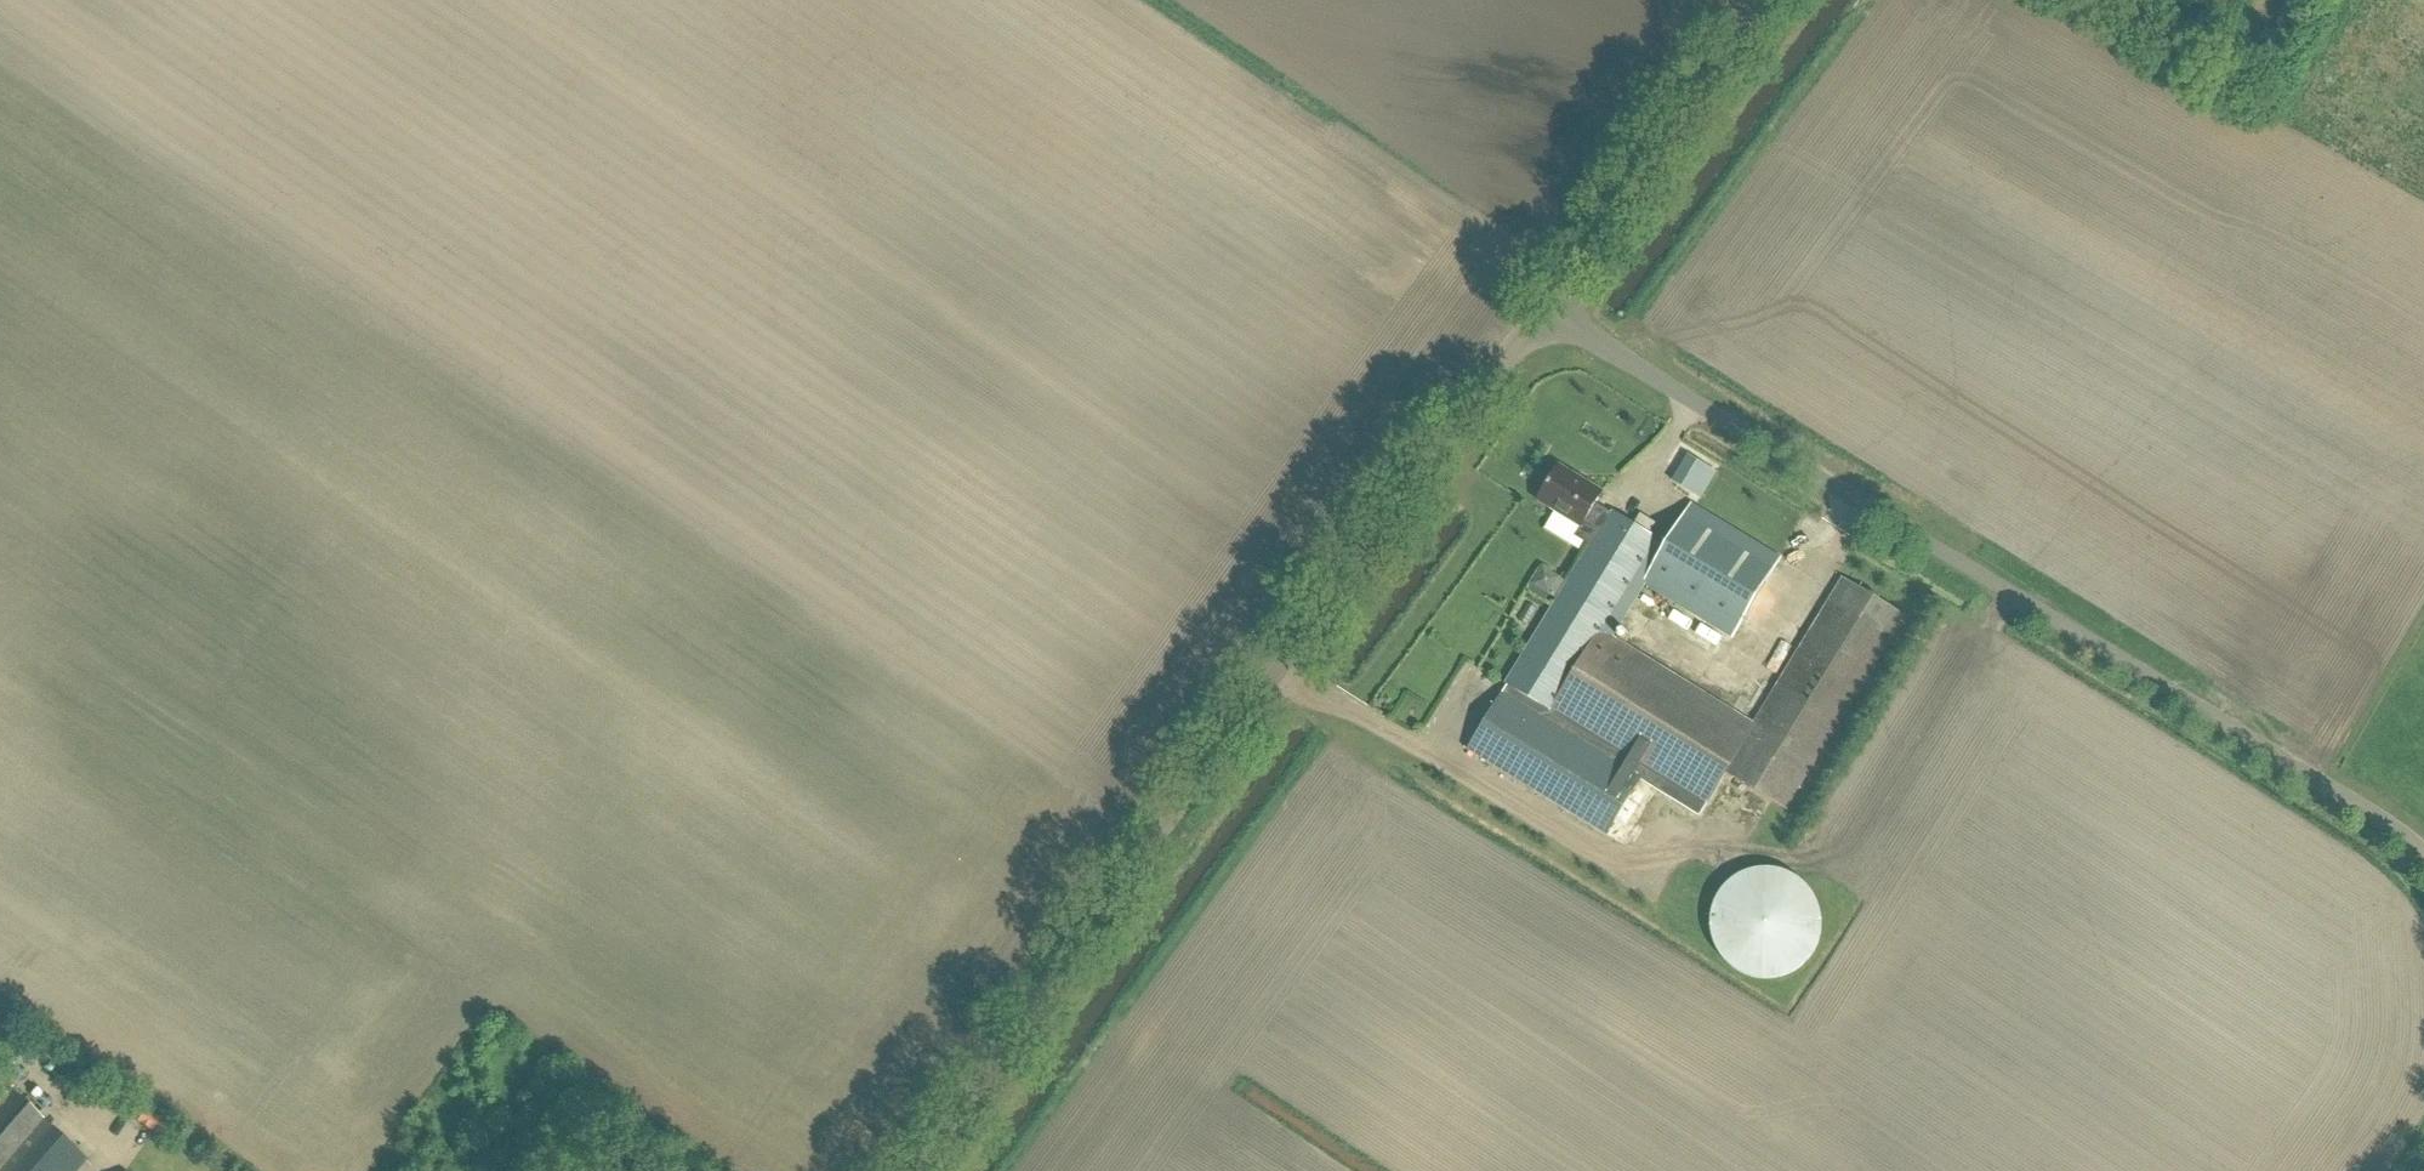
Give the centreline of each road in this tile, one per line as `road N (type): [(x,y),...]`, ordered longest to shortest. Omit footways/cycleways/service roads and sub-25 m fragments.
road 1 (unclassified): [(905,1170),(1553,292)]
road 2 (unclassified): [(2423,842),(1553,292)]
road 3 (unclassified): [(1553,292),(1766,0)]

